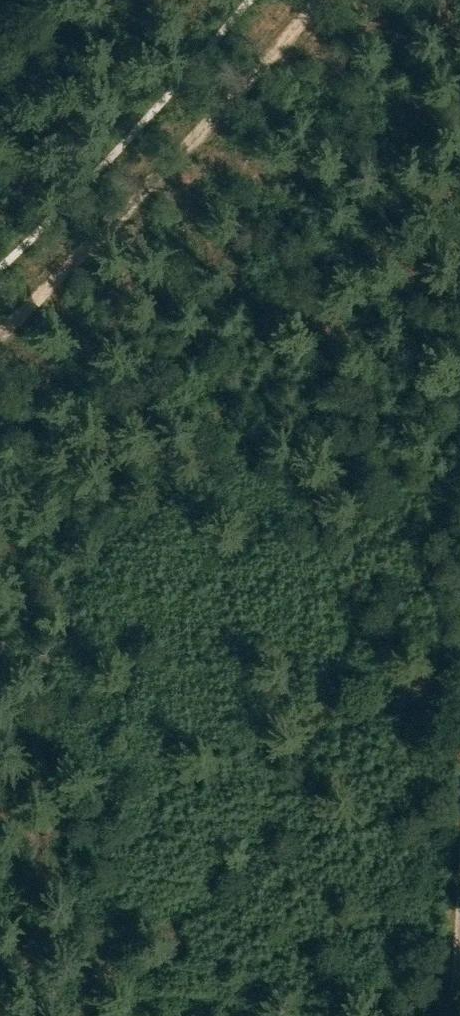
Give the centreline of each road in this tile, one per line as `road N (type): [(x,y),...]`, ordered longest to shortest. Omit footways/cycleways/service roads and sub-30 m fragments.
road 1 (track): [(307,0),(158,168),(0,321)]
road 2 (track): [(459,879),(448,1015)]

